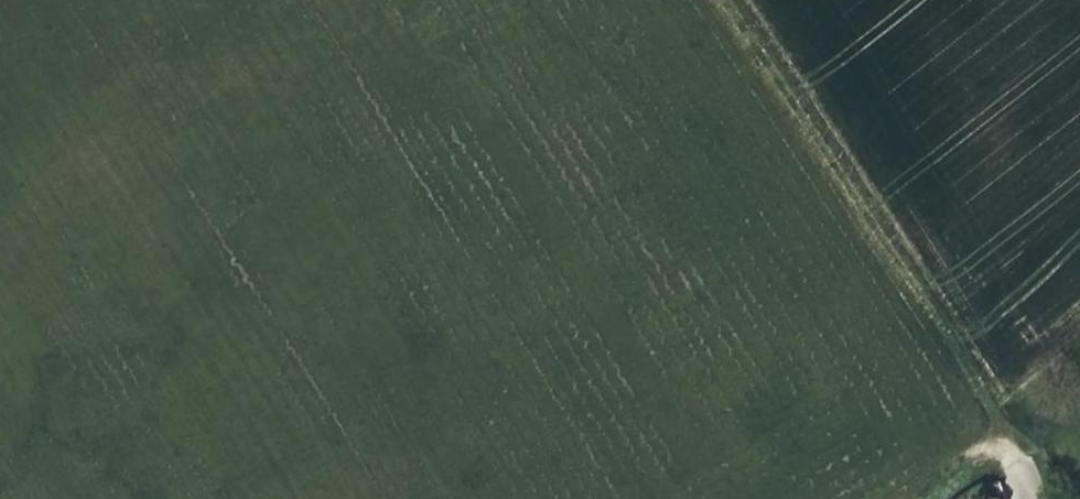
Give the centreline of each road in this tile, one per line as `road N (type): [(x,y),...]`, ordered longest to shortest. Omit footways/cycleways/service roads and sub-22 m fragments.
road 1 (track): [(724,0),(971,378),(1007,450)]
road 2 (track): [(909,498),(967,459),(1007,450),(1079,377)]

